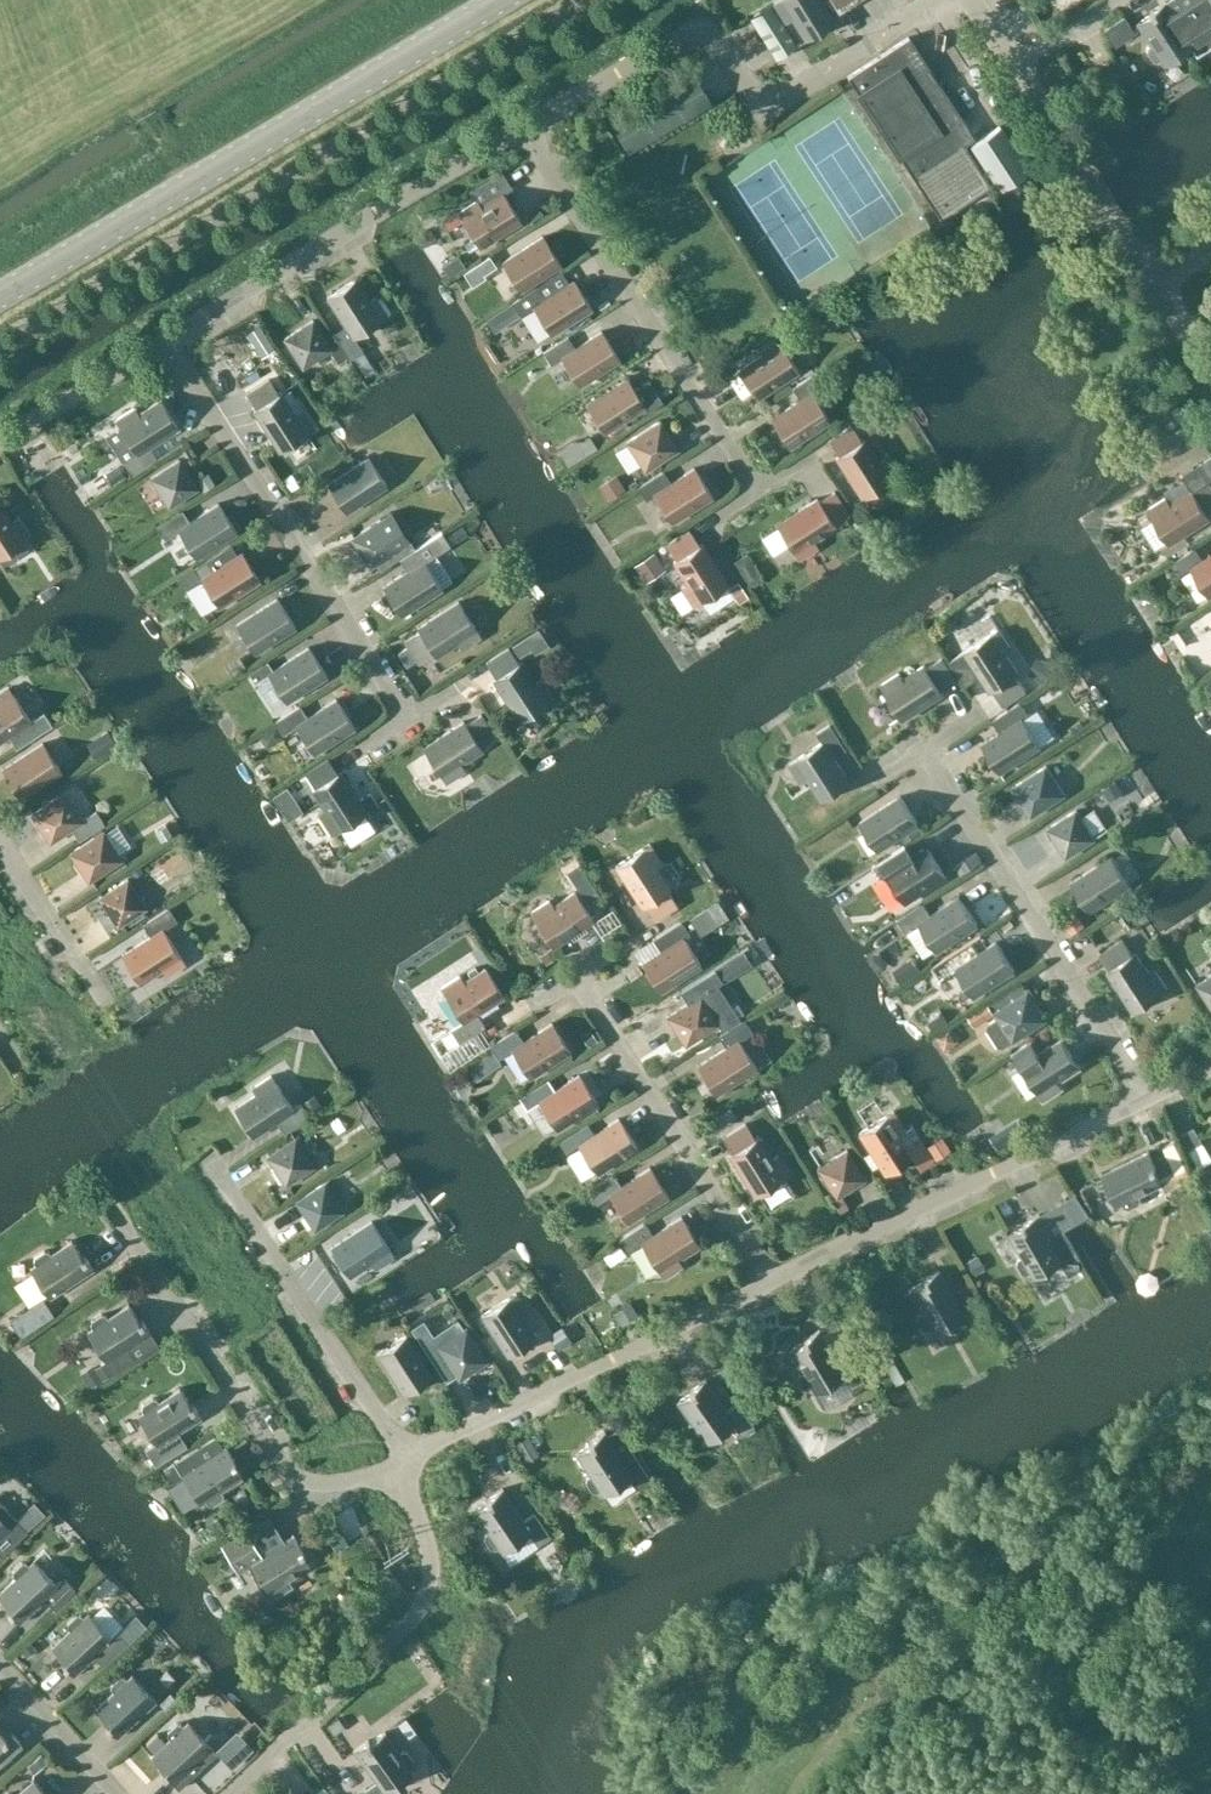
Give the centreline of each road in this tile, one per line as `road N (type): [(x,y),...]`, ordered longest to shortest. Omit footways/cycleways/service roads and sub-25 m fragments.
road 1 (tertiary): [(0,295),(502,0)]

